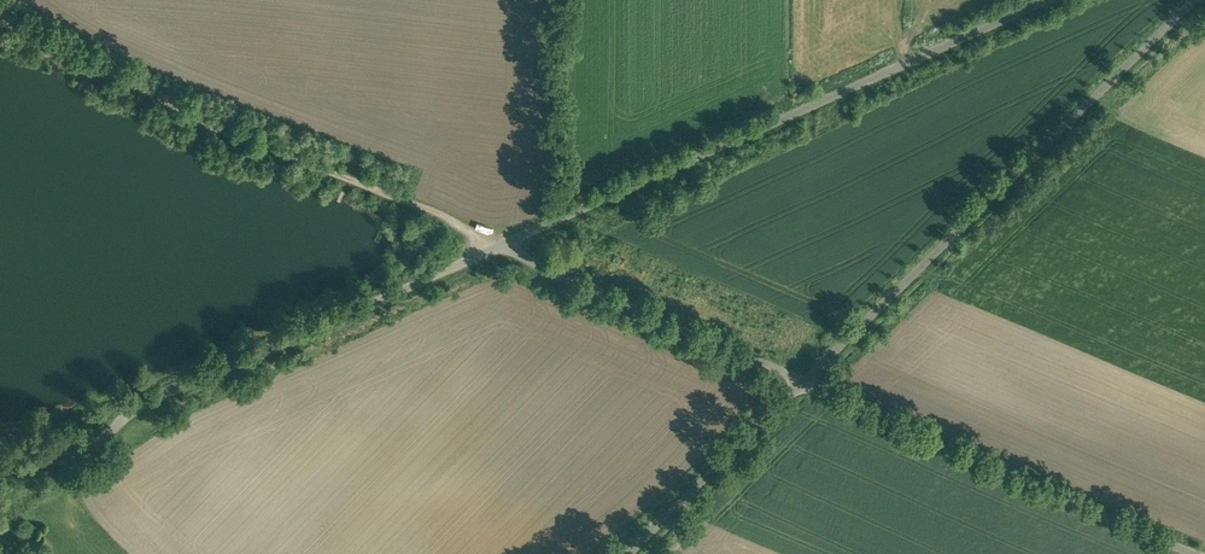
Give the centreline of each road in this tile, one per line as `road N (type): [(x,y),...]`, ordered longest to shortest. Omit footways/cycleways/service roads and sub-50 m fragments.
road 1 (residential): [(1047,0),(501,247)]
road 2 (track): [(501,247),(232,134),(0,16)]
road 3 (residential): [(806,381),(1194,0)]
road 4 (residential): [(1204,550),(806,381)]
road 5 (residential): [(501,247),(131,410)]
road 6 (residential): [(806,381),(501,247)]
road 7 (residential): [(630,553),(806,381)]
road 8 (residential): [(131,410),(88,450),(0,473)]

